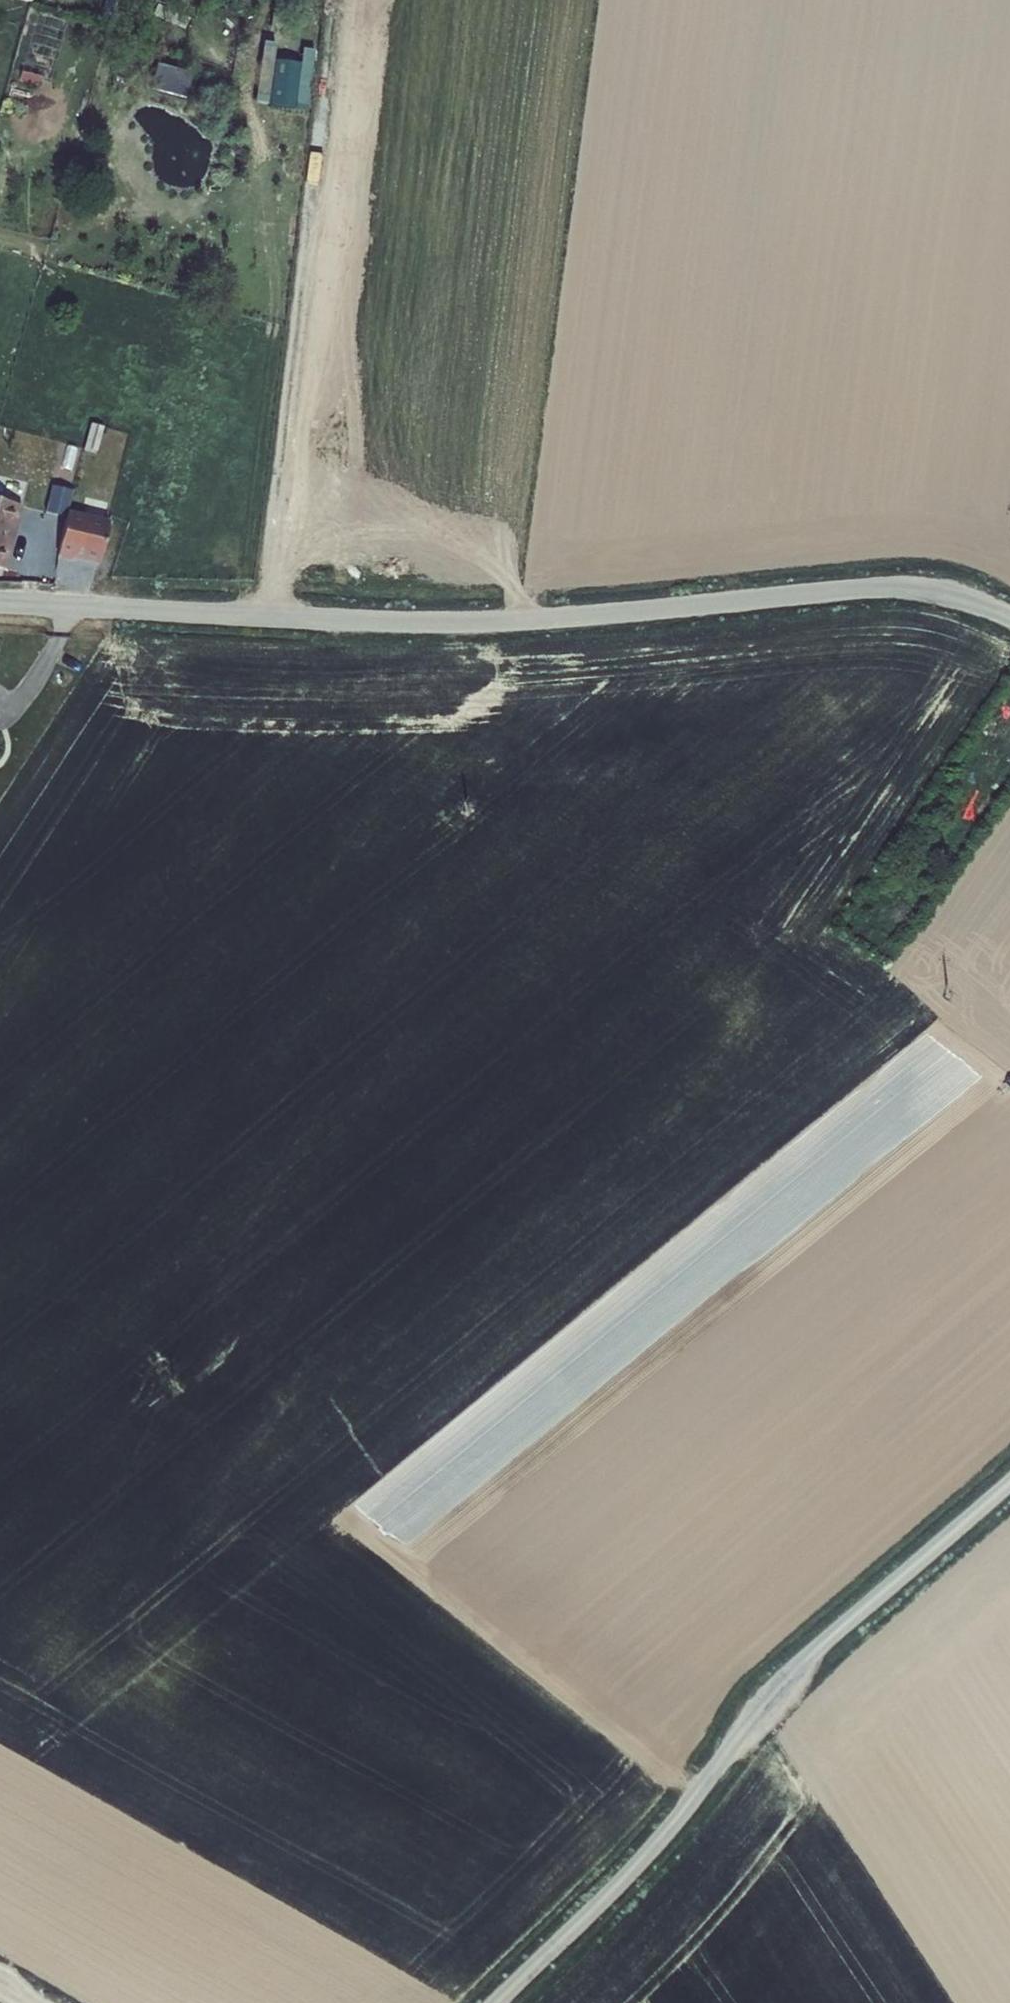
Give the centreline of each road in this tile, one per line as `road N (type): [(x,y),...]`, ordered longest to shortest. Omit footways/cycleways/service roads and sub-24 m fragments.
road 1 (tertiary): [(1009,616),(910,586),(490,621),(0,604)]
road 2 (unclassified): [(1009,1482),(785,1679),(646,1857),(496,2002)]

